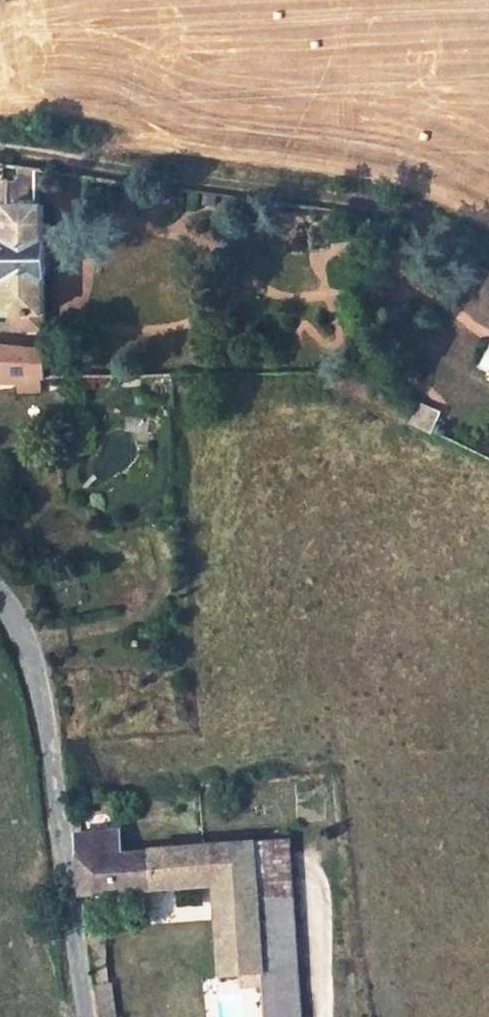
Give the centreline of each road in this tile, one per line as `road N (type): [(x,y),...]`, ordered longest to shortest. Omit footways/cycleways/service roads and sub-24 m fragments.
road 1 (unclassified): [(0,149),(376,200),(488,254)]
road 2 (unclassified): [(0,591),(28,622),(85,1016)]

